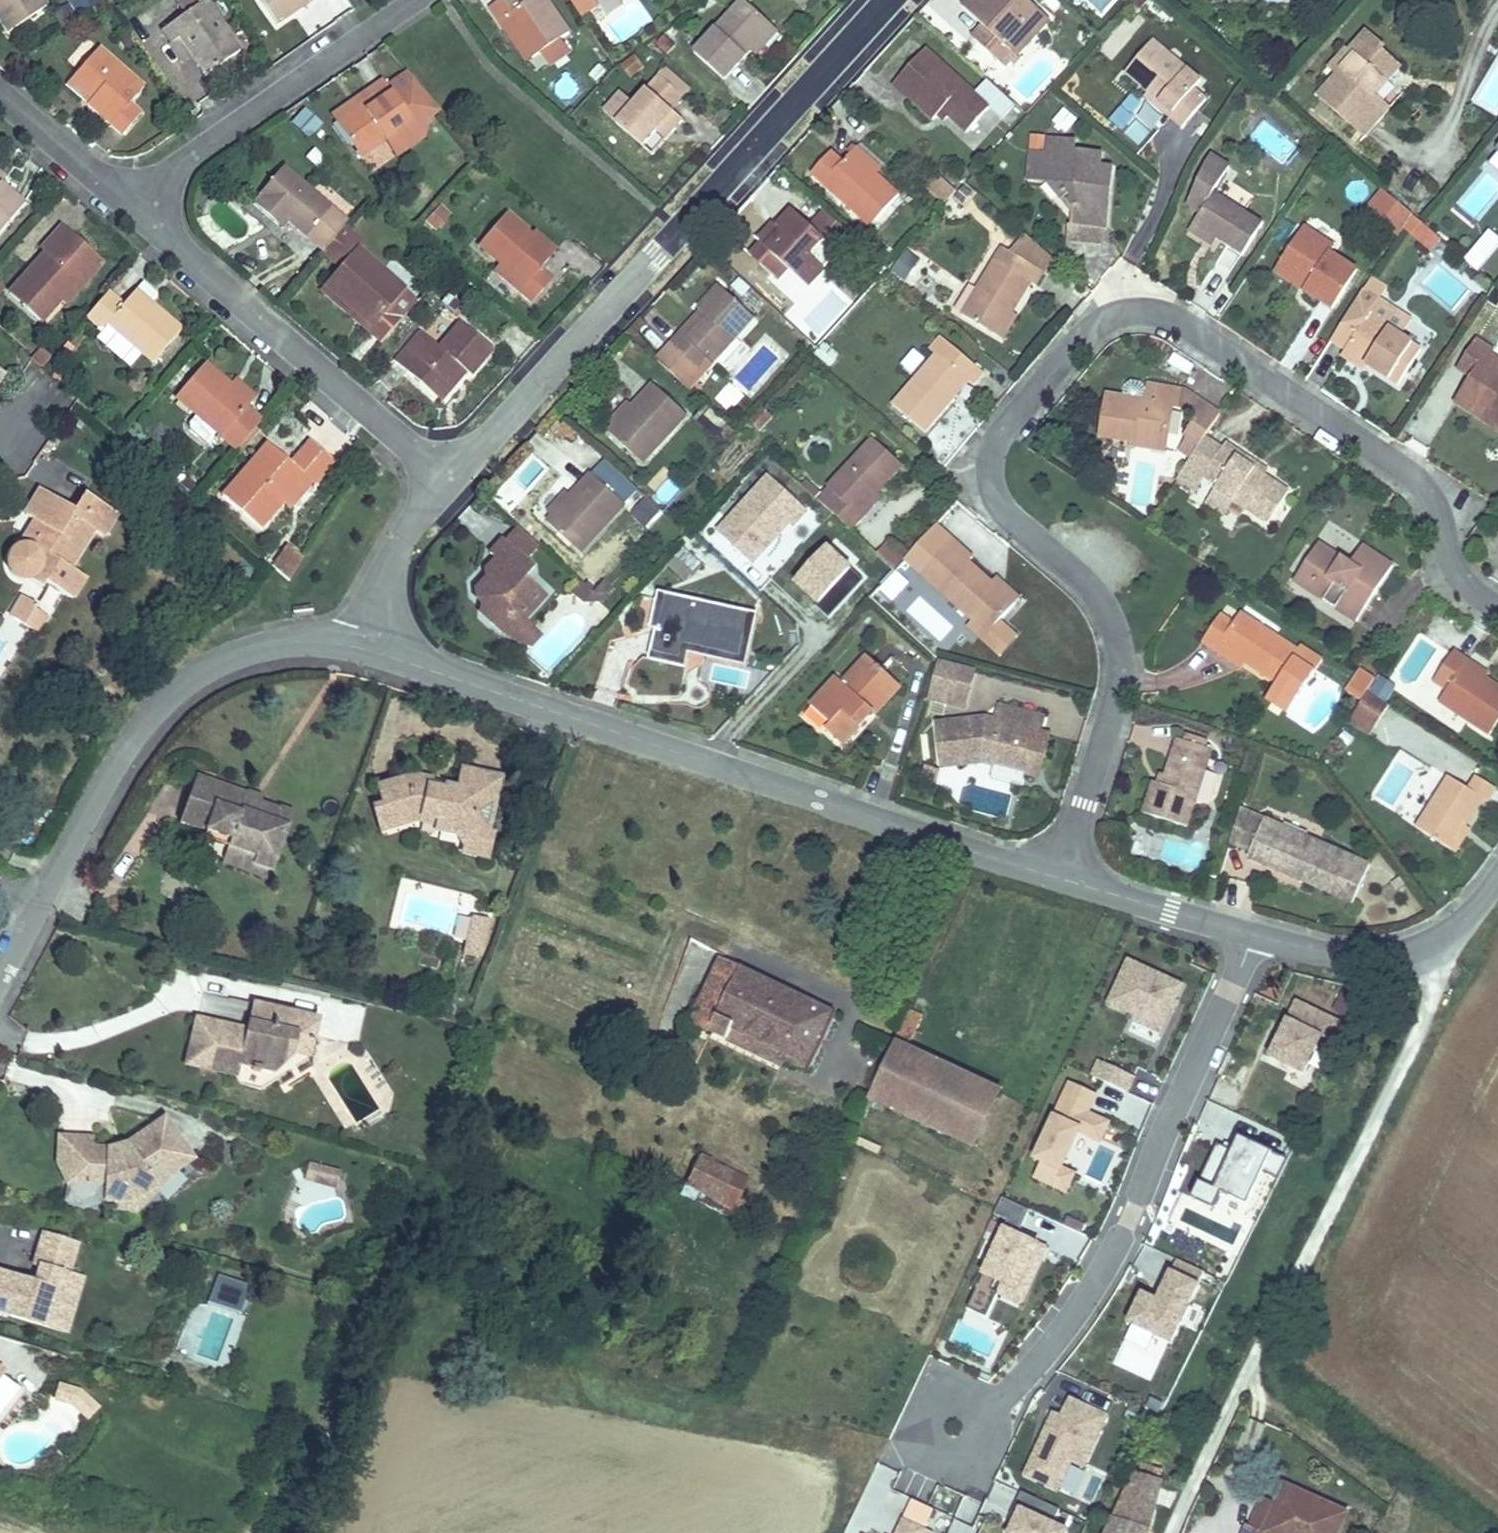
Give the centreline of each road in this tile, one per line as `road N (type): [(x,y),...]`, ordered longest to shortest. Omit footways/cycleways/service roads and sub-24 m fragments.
road 1 (residential): [(1063,879),(1123,644),(1113,608),(1004,494),(996,458),(1012,420),(1103,313),(1132,303),(1189,319),(1406,459),(1443,509),(1467,576),(1497,601)]
road 2 (tertiary): [(363,650),(1063,879)]
road 3 (residential): [(1429,936),(1435,984),(1169,1532)]
road 4 (residential): [(446,482),(673,216),(873,0)]
road 5 (residential): [(951,1428),(1034,1366),(1116,1250),(1252,934)]
road 6 (tertiary): [(41,903),(127,749),(197,676),(293,641),(363,650)]
road 7 (residential): [(138,211),(446,482)]
road 8 (residential): [(138,211),(172,172),(414,0)]
road 9 (tertiary): [(1063,879),(1252,934)]
road 10 (residential): [(363,650),(394,556),(446,482)]
road 11 (residential): [(0,90),(138,211)]
road 12 (tertiary): [(1252,934),(1312,950),(1394,952),(1429,936)]

